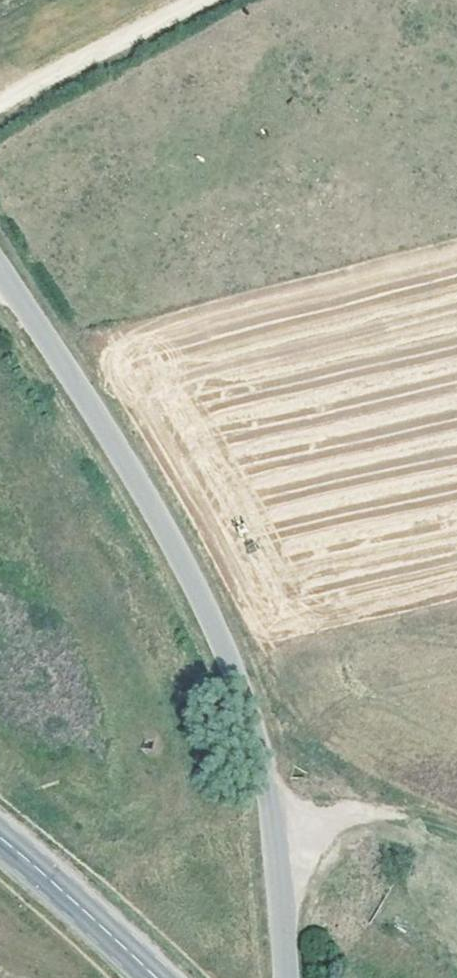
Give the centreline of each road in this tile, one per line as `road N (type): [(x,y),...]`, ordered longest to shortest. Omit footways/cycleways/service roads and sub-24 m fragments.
road 1 (unclassified): [(0,275),(105,428),(219,628),(277,826),(284,977)]
road 2 (track): [(0,114),(216,0)]
road 3 (secondary): [(0,837),(156,977)]
road 4 (track): [(456,828),(421,816),(277,826)]

